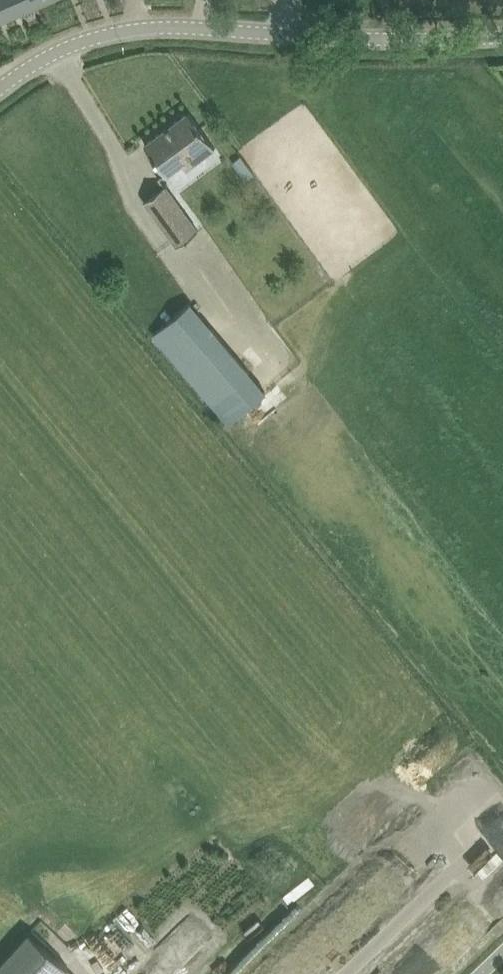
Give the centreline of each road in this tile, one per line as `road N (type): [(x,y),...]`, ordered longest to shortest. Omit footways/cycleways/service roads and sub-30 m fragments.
road 1 (unclassified): [(0,90),(77,43),(162,28),(502,36)]

